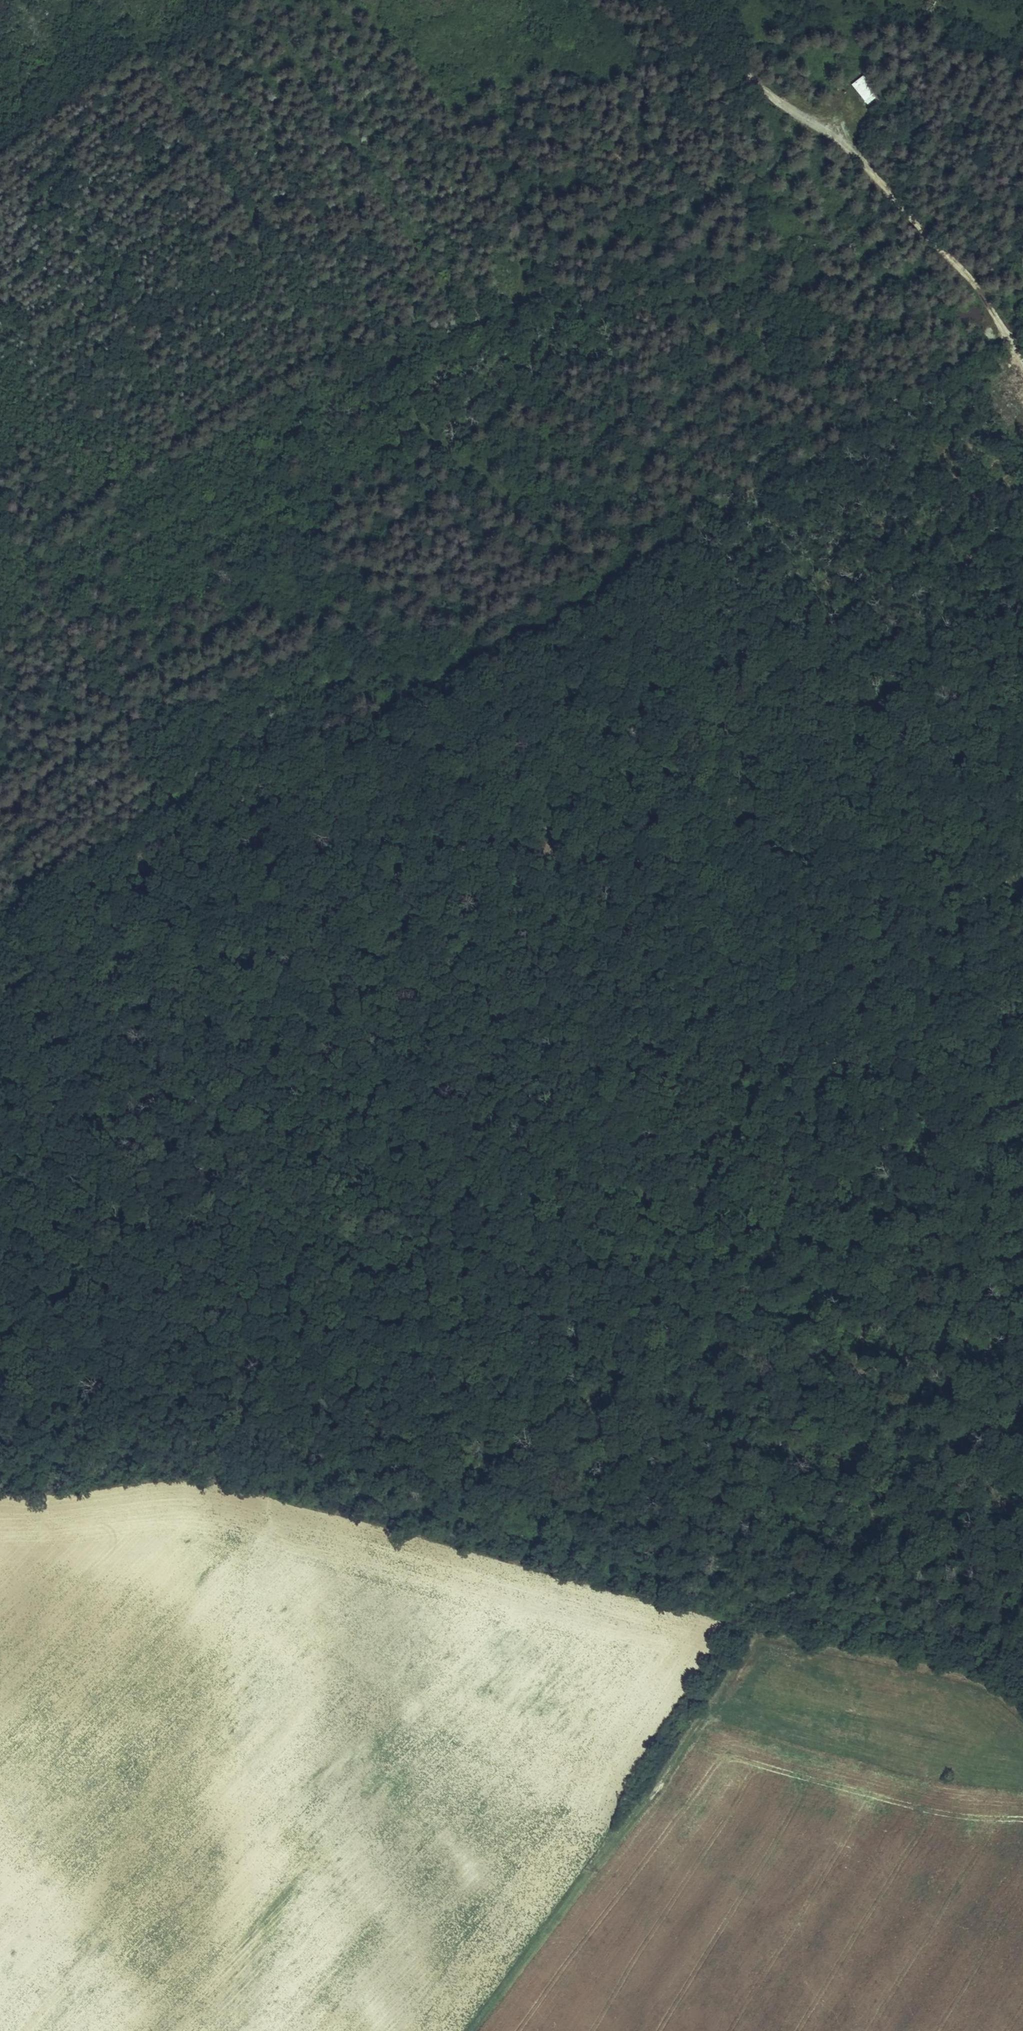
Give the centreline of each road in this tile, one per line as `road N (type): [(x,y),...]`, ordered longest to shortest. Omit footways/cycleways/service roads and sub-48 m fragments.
road 1 (track): [(692,0),(752,76),(893,183),(1022,347)]

